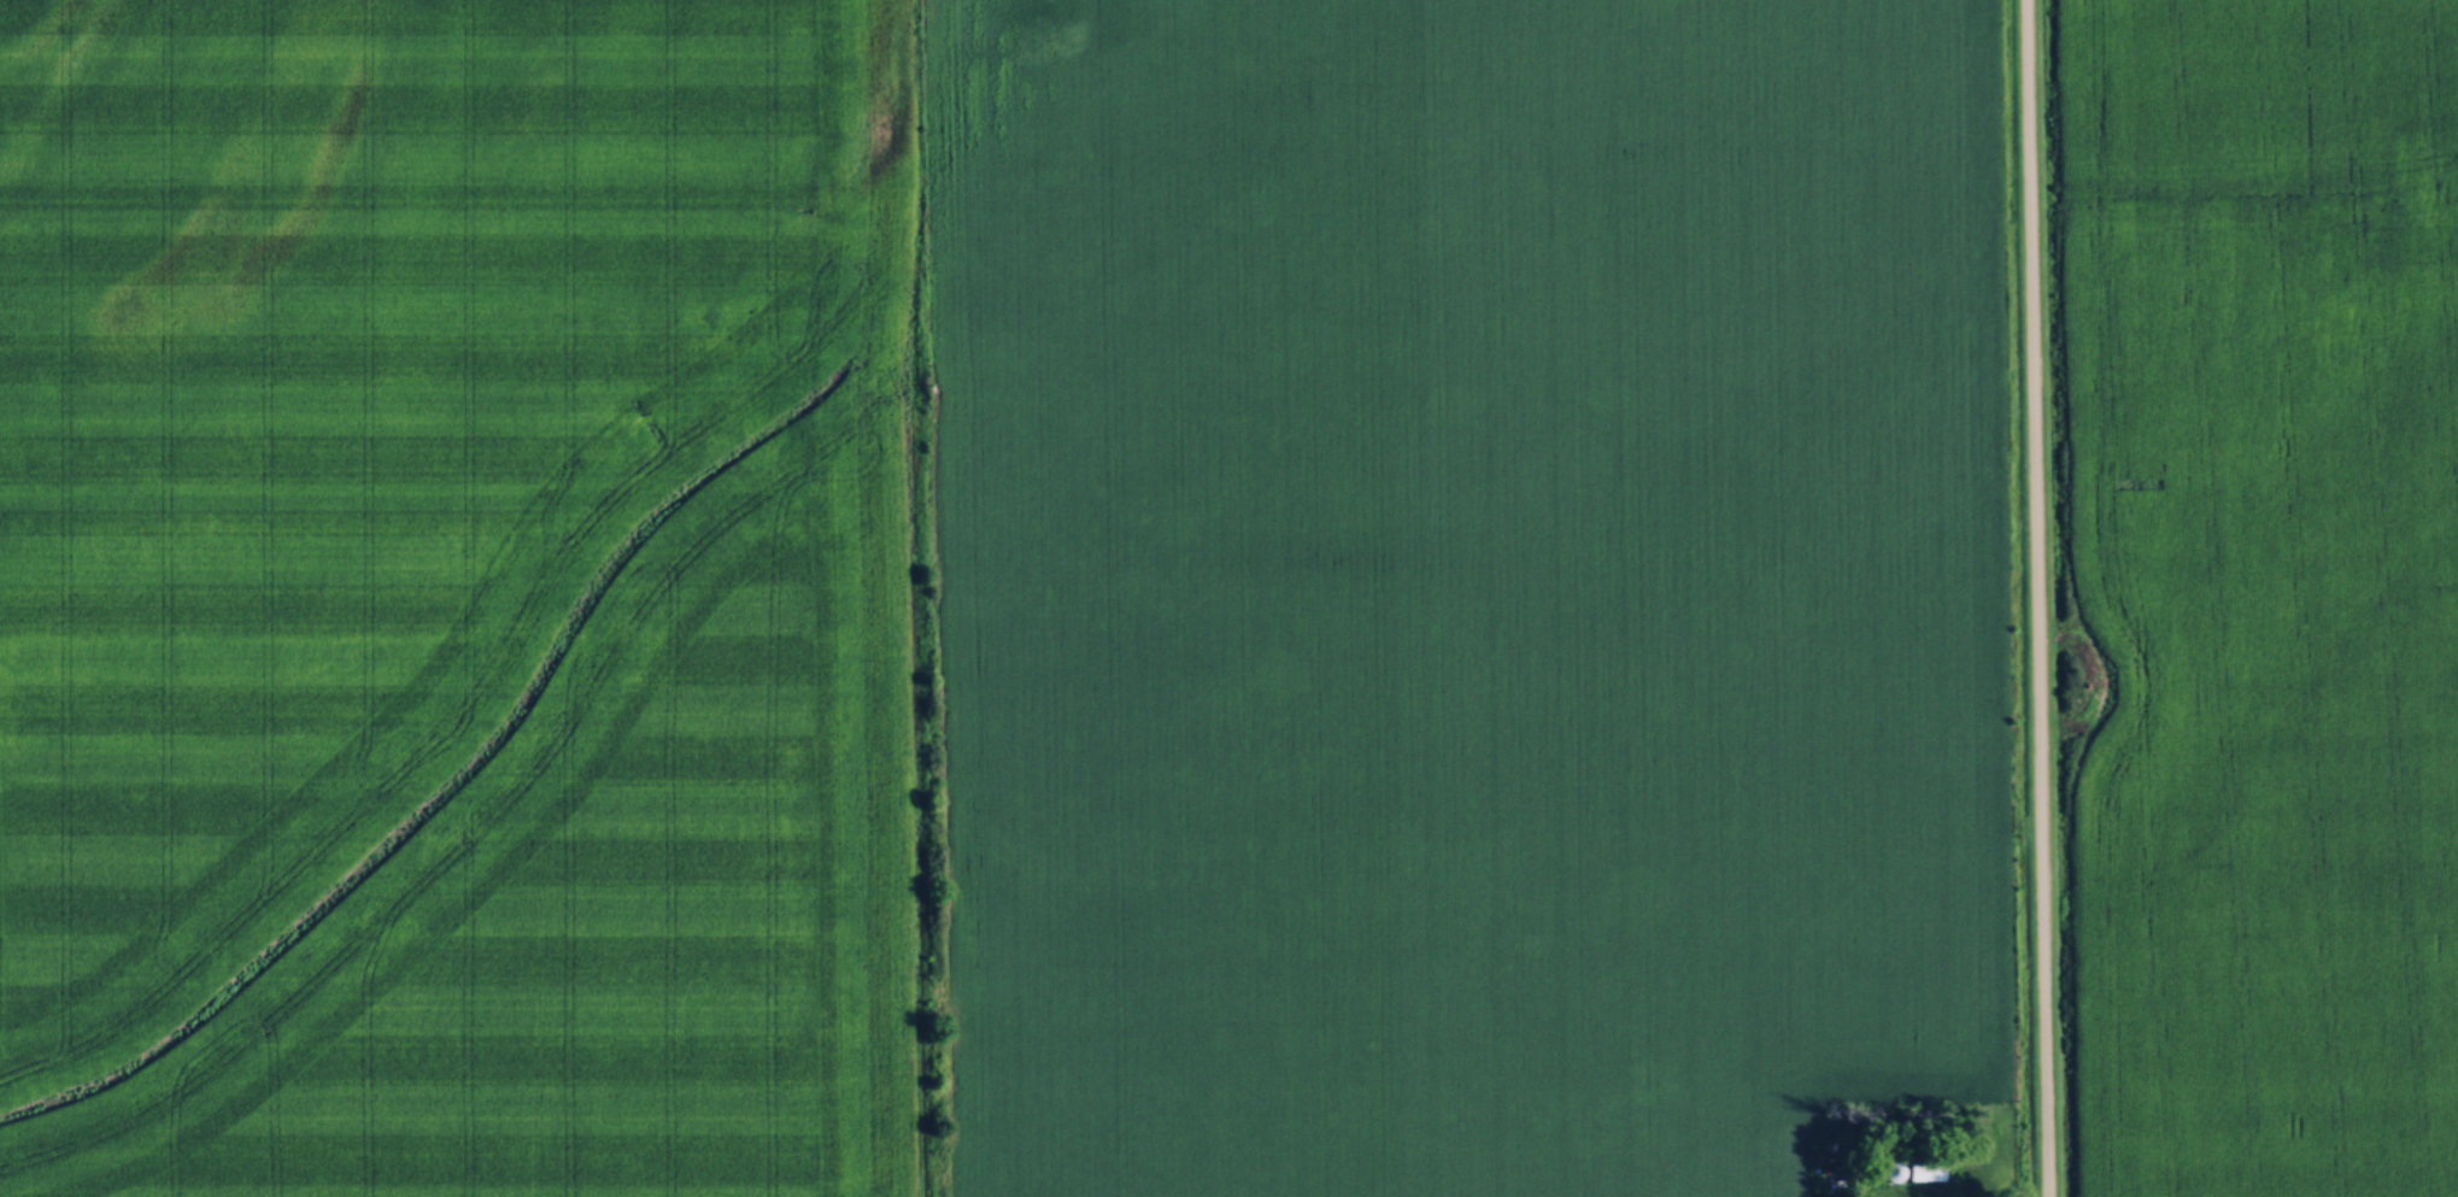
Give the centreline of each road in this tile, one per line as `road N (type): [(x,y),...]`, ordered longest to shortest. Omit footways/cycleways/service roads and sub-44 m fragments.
road 1 (residential): [(2047,1196),(2023,0)]

